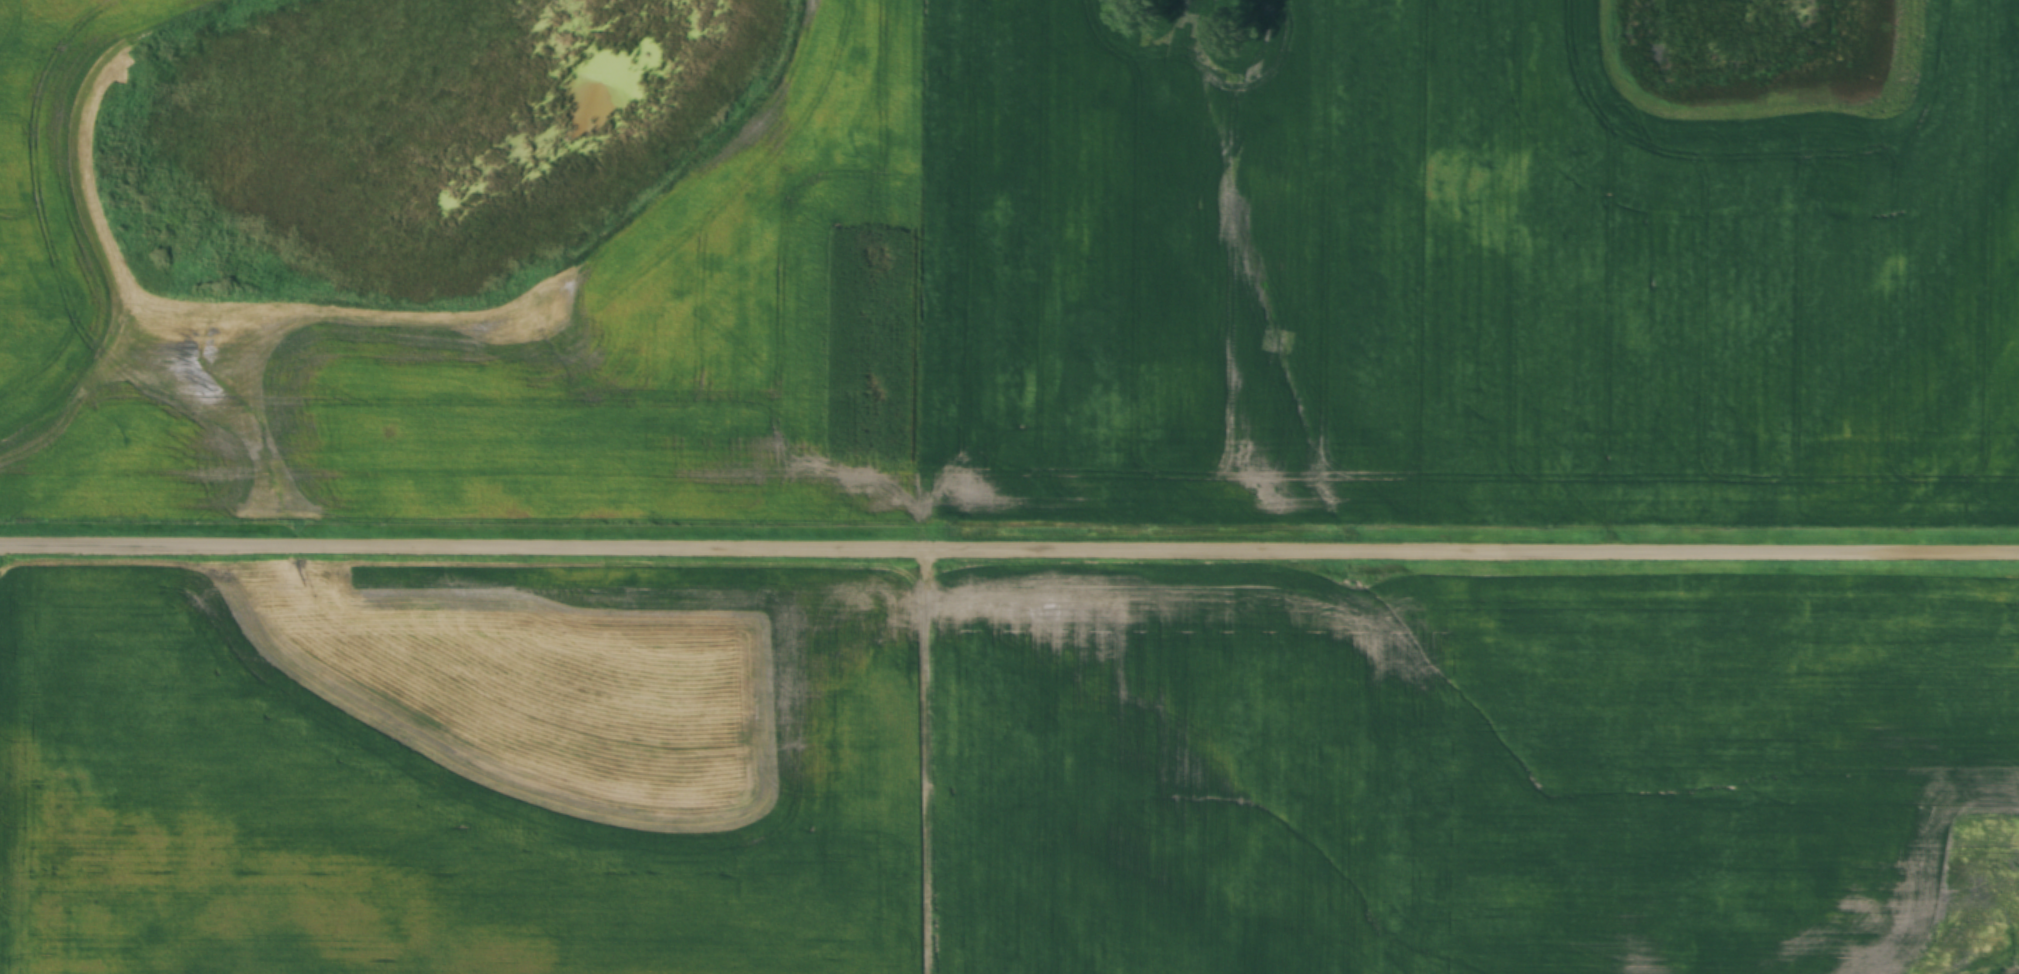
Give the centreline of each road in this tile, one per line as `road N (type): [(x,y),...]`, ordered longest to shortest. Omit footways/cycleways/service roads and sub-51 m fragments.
road 1 (residential): [(2018,555),(0,547)]
road 2 (residential): [(928,973),(926,553)]

